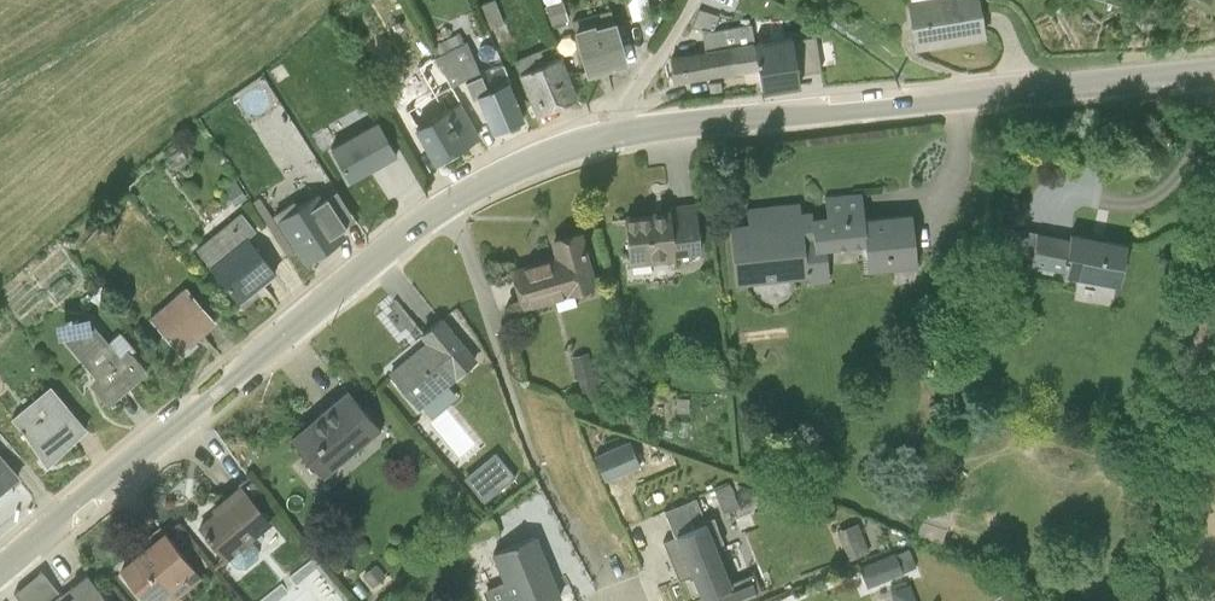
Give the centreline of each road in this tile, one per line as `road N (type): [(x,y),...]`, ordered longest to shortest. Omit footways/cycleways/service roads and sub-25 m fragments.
road 1 (tertiary): [(0,571),(412,228),(512,171),(618,138)]
road 2 (tertiary): [(618,138),(1214,72)]
road 3 (track): [(1171,600),(1160,569),(1162,509),(1214,231)]
road 4 (residential): [(618,138),(627,101),(697,0)]

